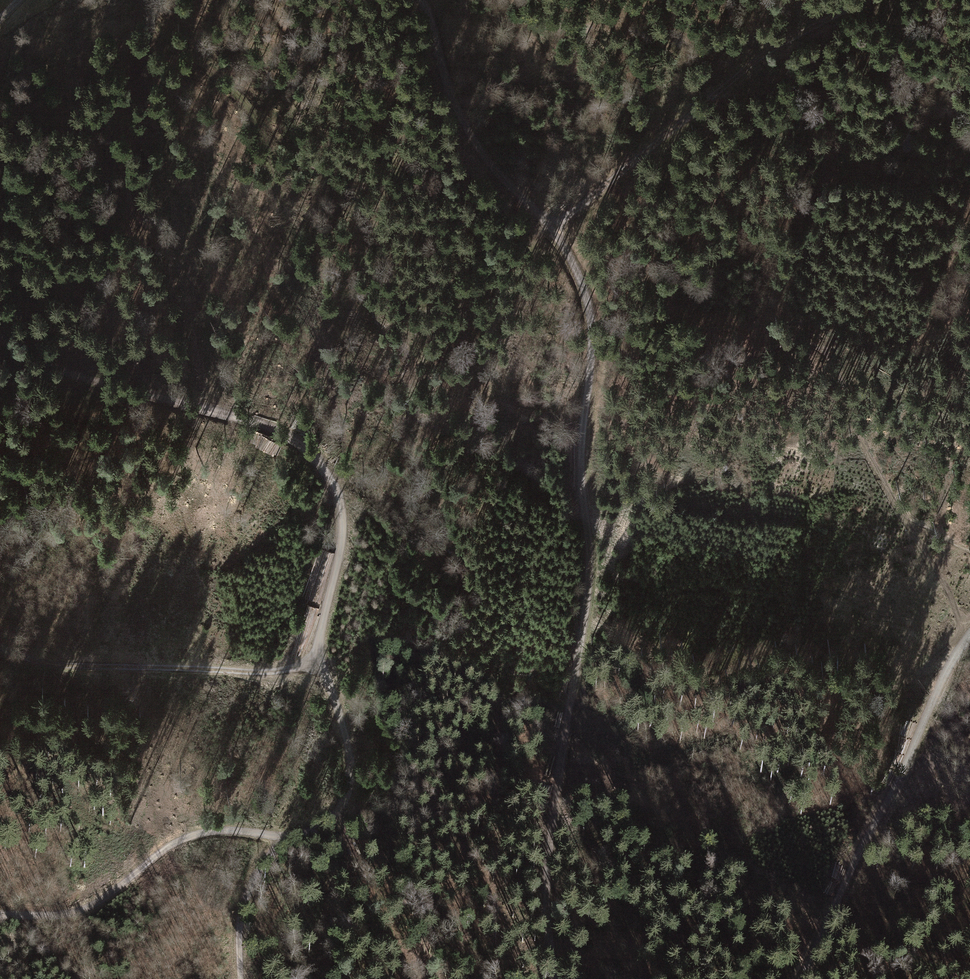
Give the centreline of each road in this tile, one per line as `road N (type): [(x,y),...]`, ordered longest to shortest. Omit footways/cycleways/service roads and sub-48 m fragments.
road 1 (track): [(0,915),(87,908),(192,834),(279,838),(314,831),(347,796),(351,759),(320,644),(343,547),(332,480),(280,430),(97,383),(0,338)]
road 2 (track): [(557,978),(548,923),(551,858),(592,551),(581,443),(592,337)]
road 3 (track): [(592,337),(586,290),(558,224),(501,174),(470,128),(444,82),(417,0)]
road 4 (track): [(969,634),(798,978)]
road 5 (track): [(558,224),(775,41),(865,0)]
road 6 (track): [(324,665),(72,666),(0,647)]
road 7 (track): [(240,978),(243,907),(279,838)]

